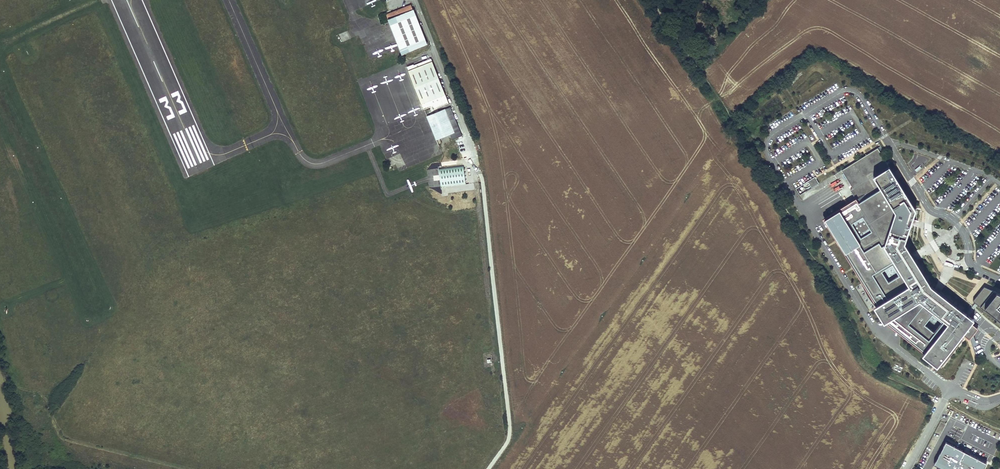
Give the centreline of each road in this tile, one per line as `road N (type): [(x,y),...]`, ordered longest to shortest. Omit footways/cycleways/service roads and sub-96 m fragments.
road 1 (track): [(999,430),(871,365),(775,188),(652,0)]
road 2 (unclassified): [(476,183),(470,144),(415,0)]

